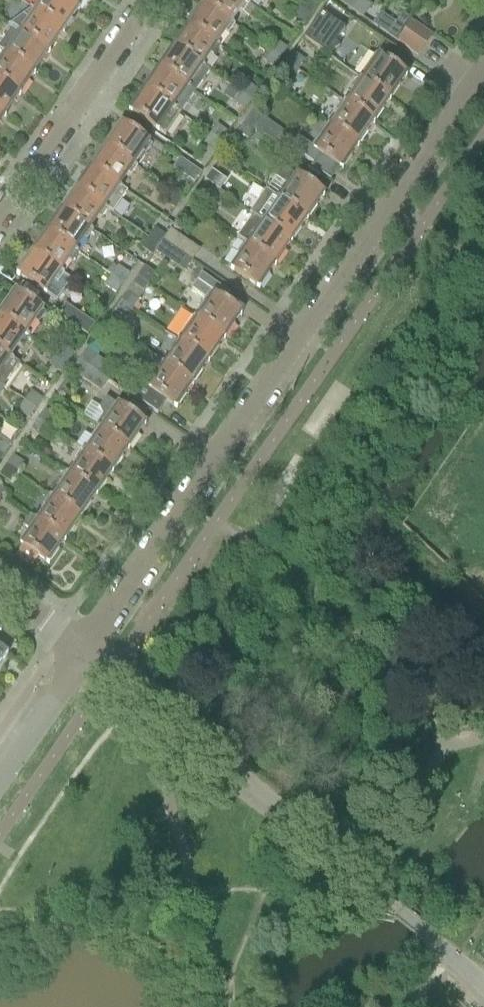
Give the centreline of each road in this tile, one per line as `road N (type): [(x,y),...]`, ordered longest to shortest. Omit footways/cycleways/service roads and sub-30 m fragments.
road 1 (residential): [(483,76),(88,649)]
road 2 (residential): [(483,986),(88,649)]
road 3 (residential): [(0,234),(155,0)]
road 4 (residential): [(0,781),(88,649)]

